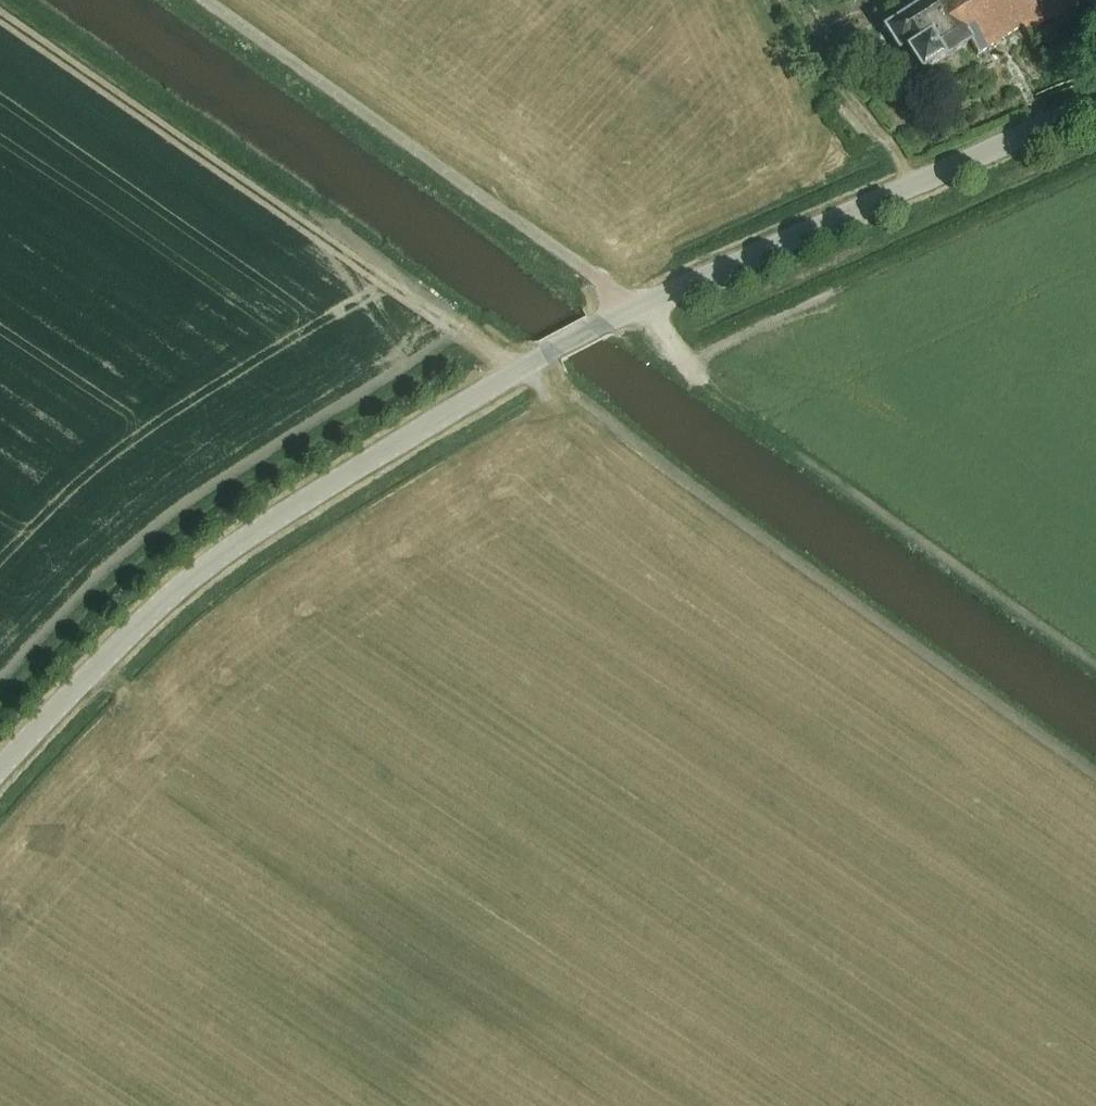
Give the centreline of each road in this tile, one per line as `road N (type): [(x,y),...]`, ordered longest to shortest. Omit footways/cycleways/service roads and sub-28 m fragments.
road 1 (tertiary): [(0,774),(117,643),(184,584),(521,371),(639,308),(1095,102)]

